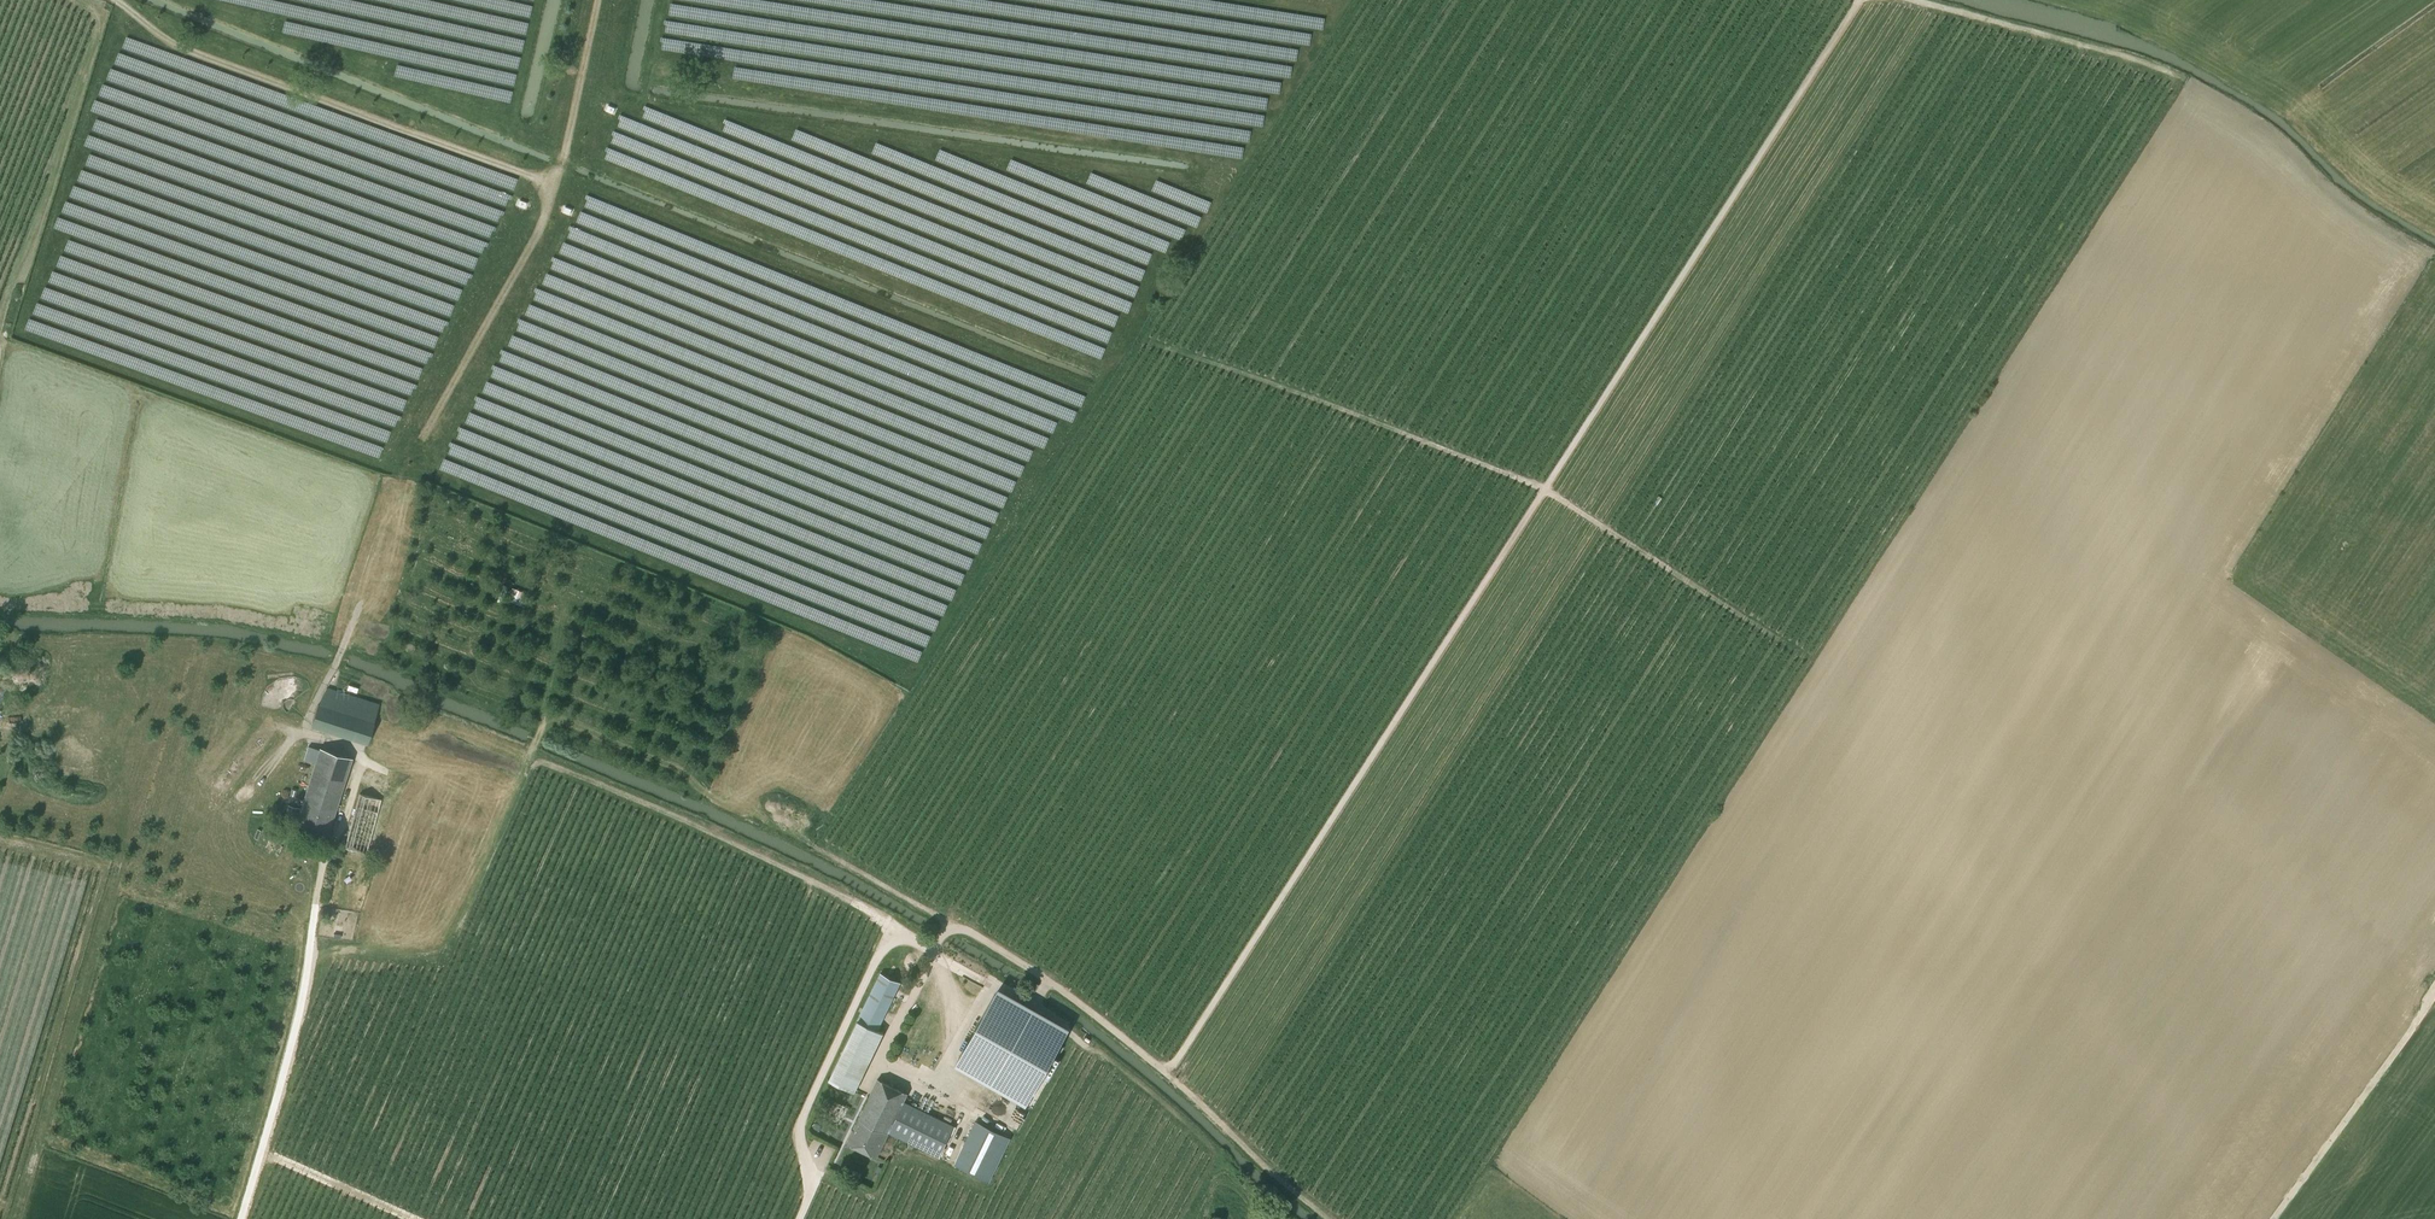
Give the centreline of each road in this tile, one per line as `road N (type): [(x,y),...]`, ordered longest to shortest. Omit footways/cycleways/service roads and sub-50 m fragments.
road 1 (track): [(118,0),(162,38),(552,184),(543,222),(433,421)]
road 2 (track): [(2434,996),(2277,1218)]
road 3 (track): [(552,184),(599,0)]

